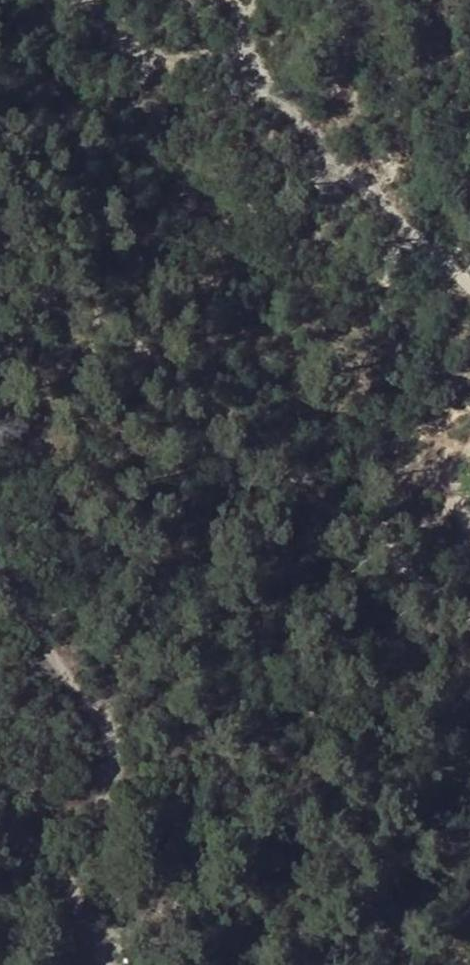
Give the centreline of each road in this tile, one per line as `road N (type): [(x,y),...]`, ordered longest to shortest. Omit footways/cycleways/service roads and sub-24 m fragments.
road 1 (track): [(469,629),(332,552),(123,351),(0,294)]
road 2 (track): [(0,565),(80,707),(110,741),(110,784),(85,873),(111,964)]
road 3 (track): [(161,0),(234,17),(469,258)]

